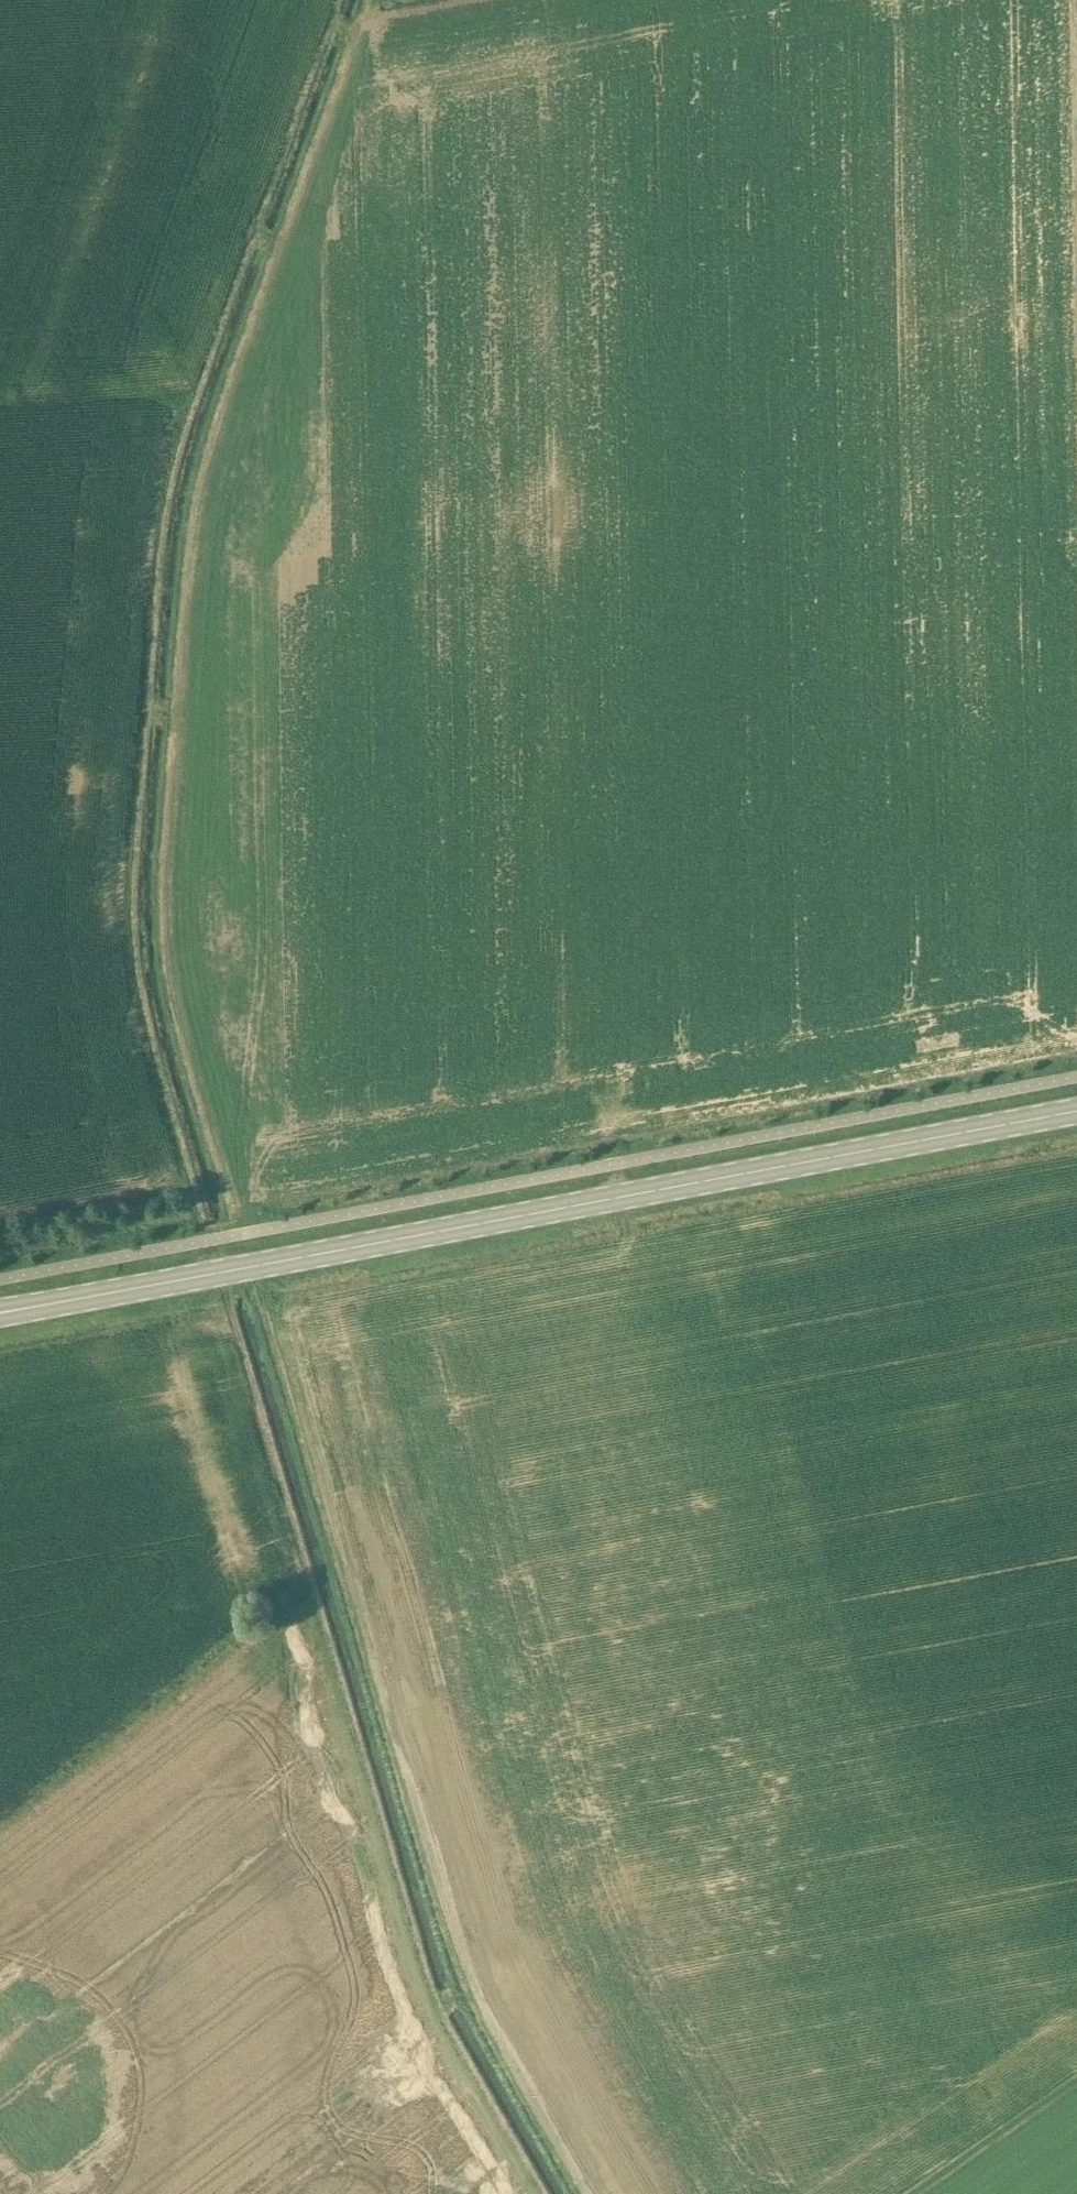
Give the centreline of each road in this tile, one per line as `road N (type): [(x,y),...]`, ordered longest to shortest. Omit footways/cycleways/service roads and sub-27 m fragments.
road 1 (secondary): [(0,1311),(1076,1111)]

